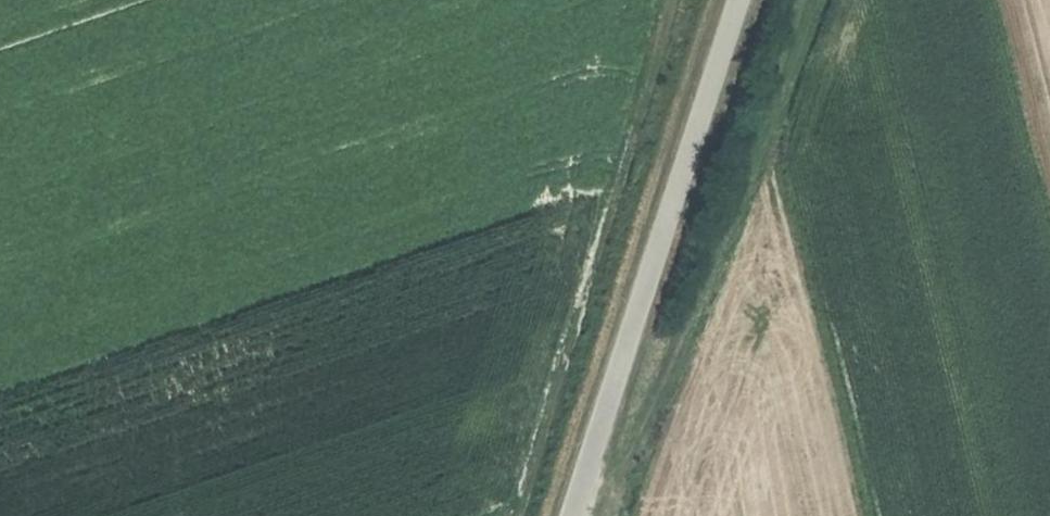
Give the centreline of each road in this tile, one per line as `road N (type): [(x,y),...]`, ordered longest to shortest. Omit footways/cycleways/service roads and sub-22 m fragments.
road 1 (track): [(567,515),(737,0)]
road 2 (track): [(668,0),(521,515)]

